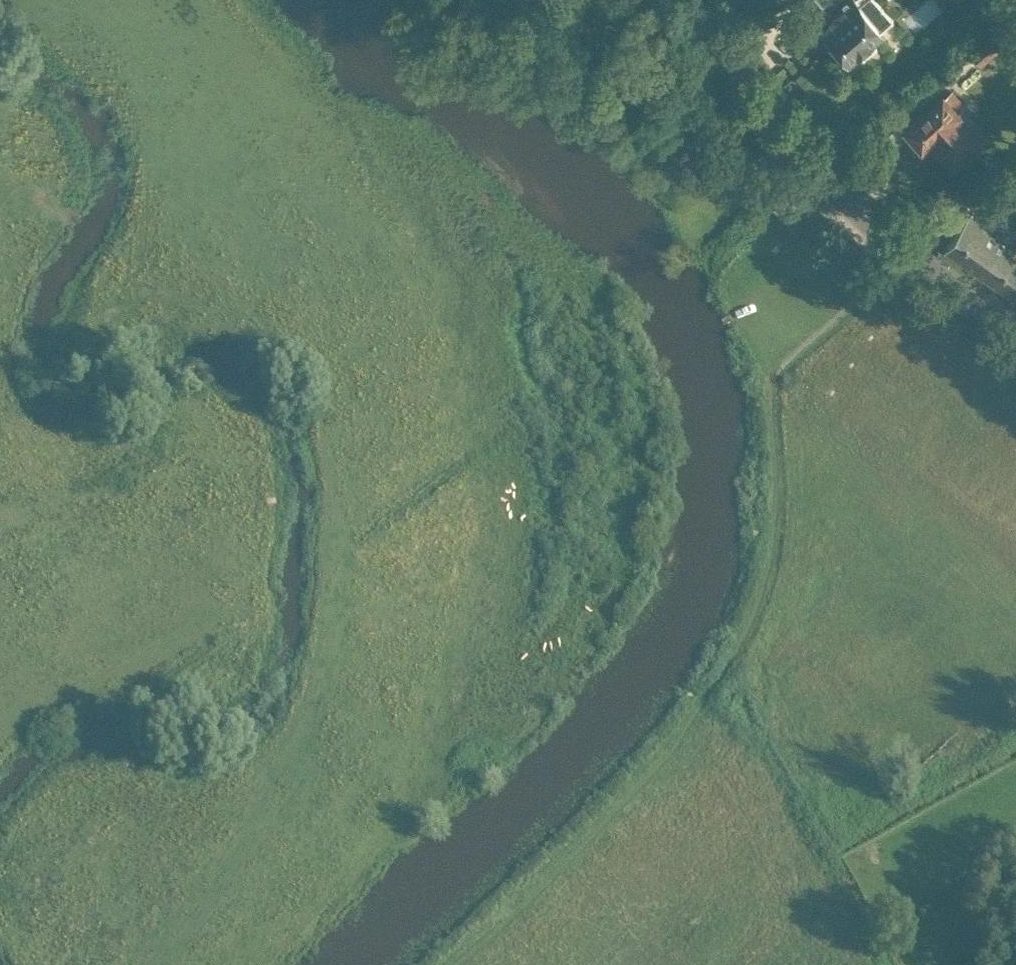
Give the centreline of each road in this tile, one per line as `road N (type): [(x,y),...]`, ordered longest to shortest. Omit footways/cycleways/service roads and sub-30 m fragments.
road 1 (residential): [(1010,335),(844,199),(789,141),(688,0)]
road 2 (track): [(909,256),(782,365)]

